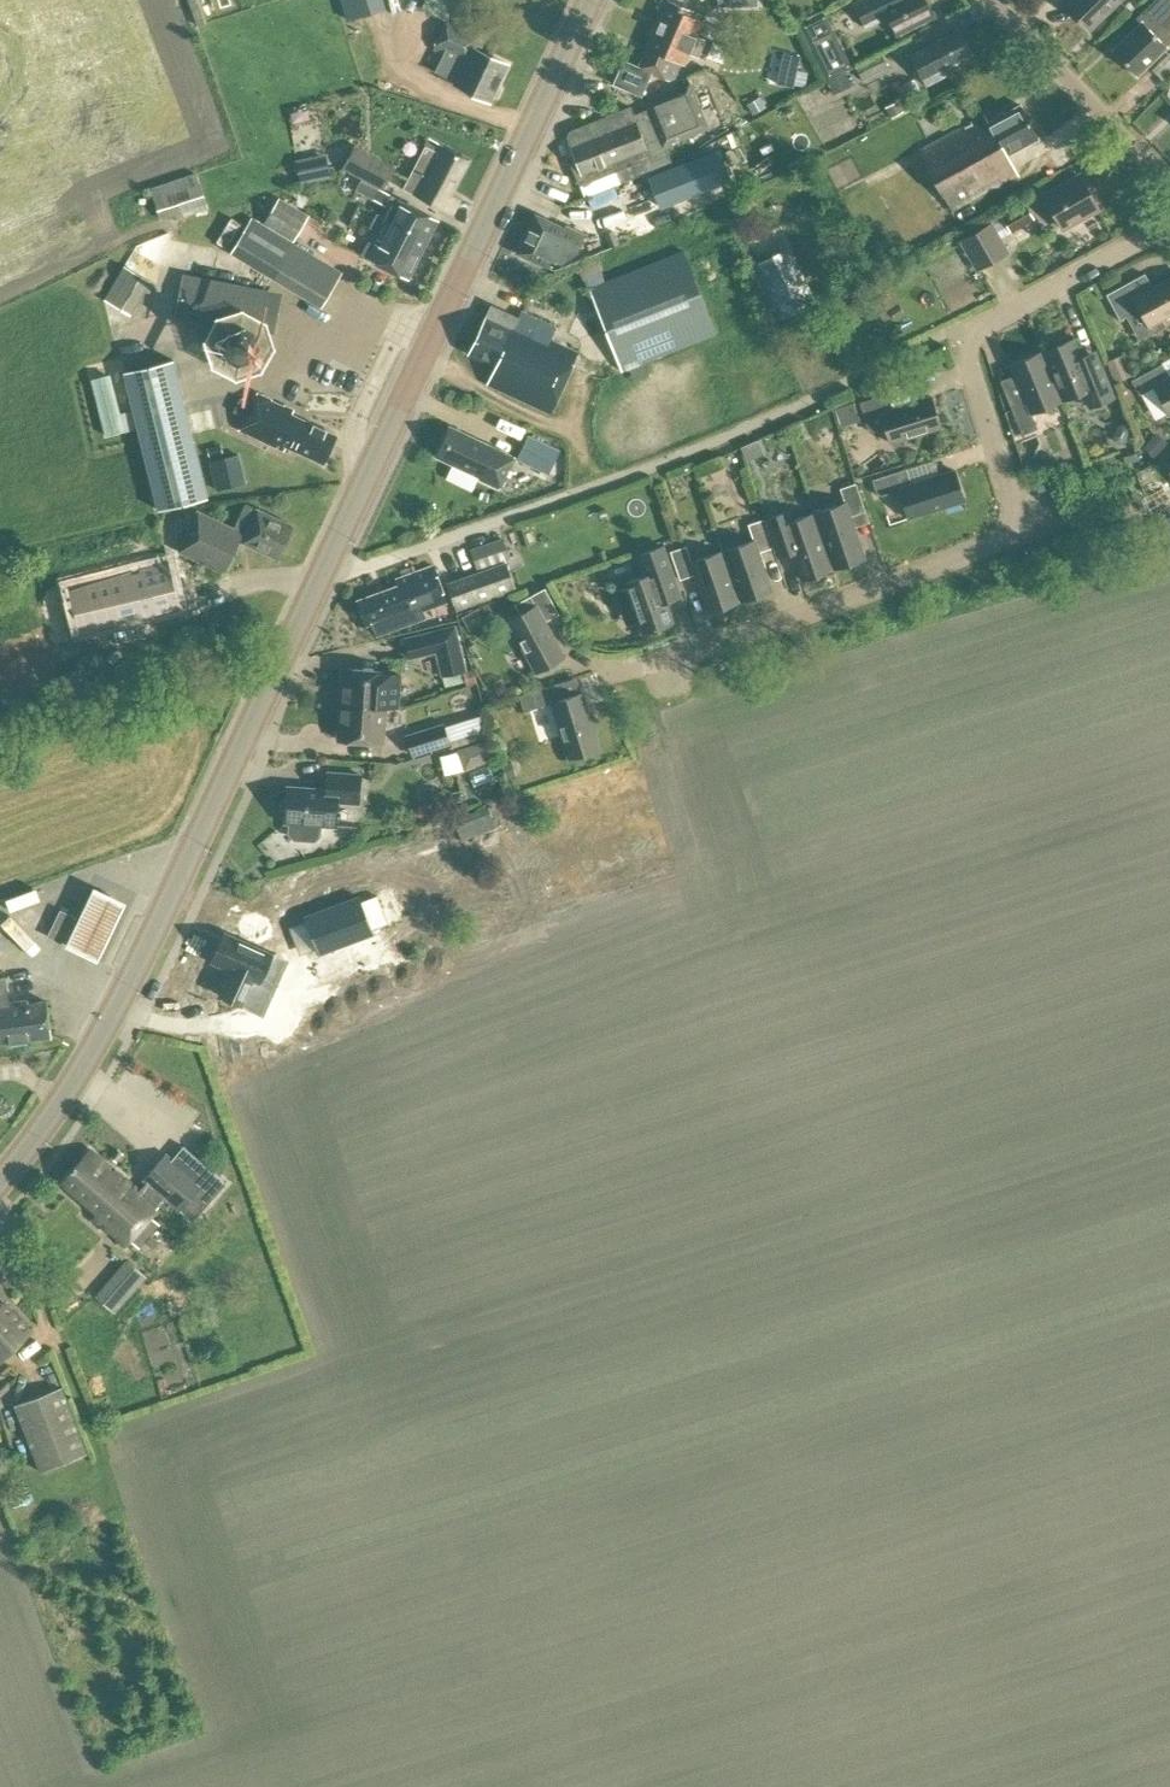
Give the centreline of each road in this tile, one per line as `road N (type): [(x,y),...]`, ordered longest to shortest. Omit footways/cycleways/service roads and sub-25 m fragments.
road 1 (secondary): [(0,1181),(42,1132),(99,1040),(590,0)]
road 2 (residential): [(608,675),(1010,536),(1019,514),(960,336),(1169,221)]
road 3 (residential): [(1169,187),(995,0)]

